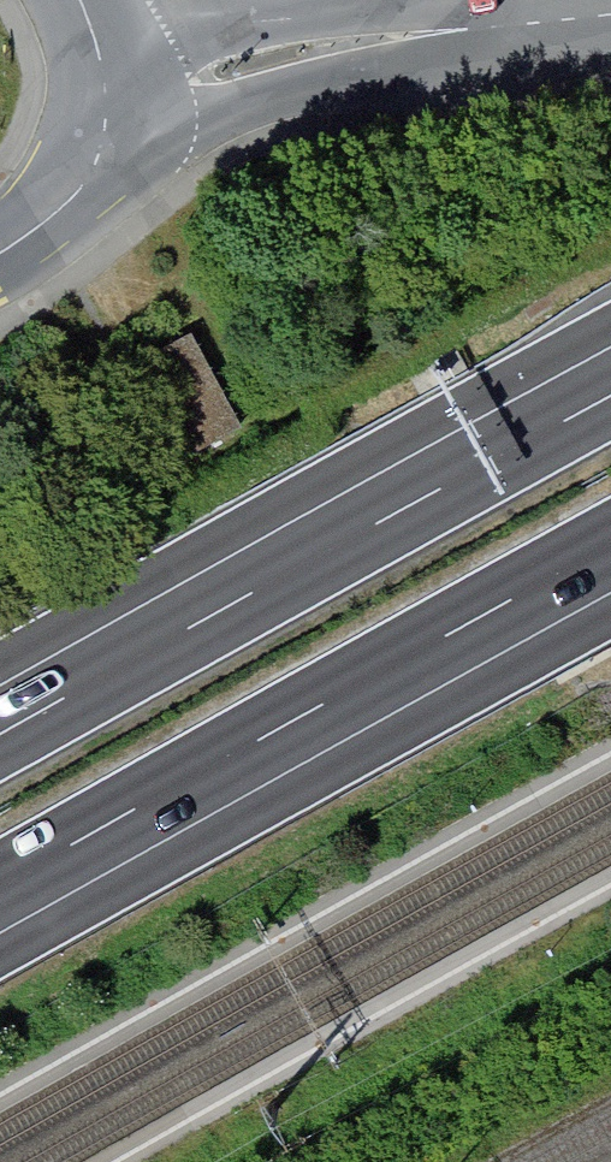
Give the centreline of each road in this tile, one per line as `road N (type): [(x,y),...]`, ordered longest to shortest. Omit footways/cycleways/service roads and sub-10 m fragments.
road 1 (motorway): [(610,395),(0,735)]
road 2 (motorway): [(0,888),(610,548)]
road 3 (tertiary): [(479,28),(331,47),(107,94)]
road 4 (tertiary): [(107,94),(97,159),(78,191),(0,252)]
road 5 (tertiary): [(479,28),(610,14)]

